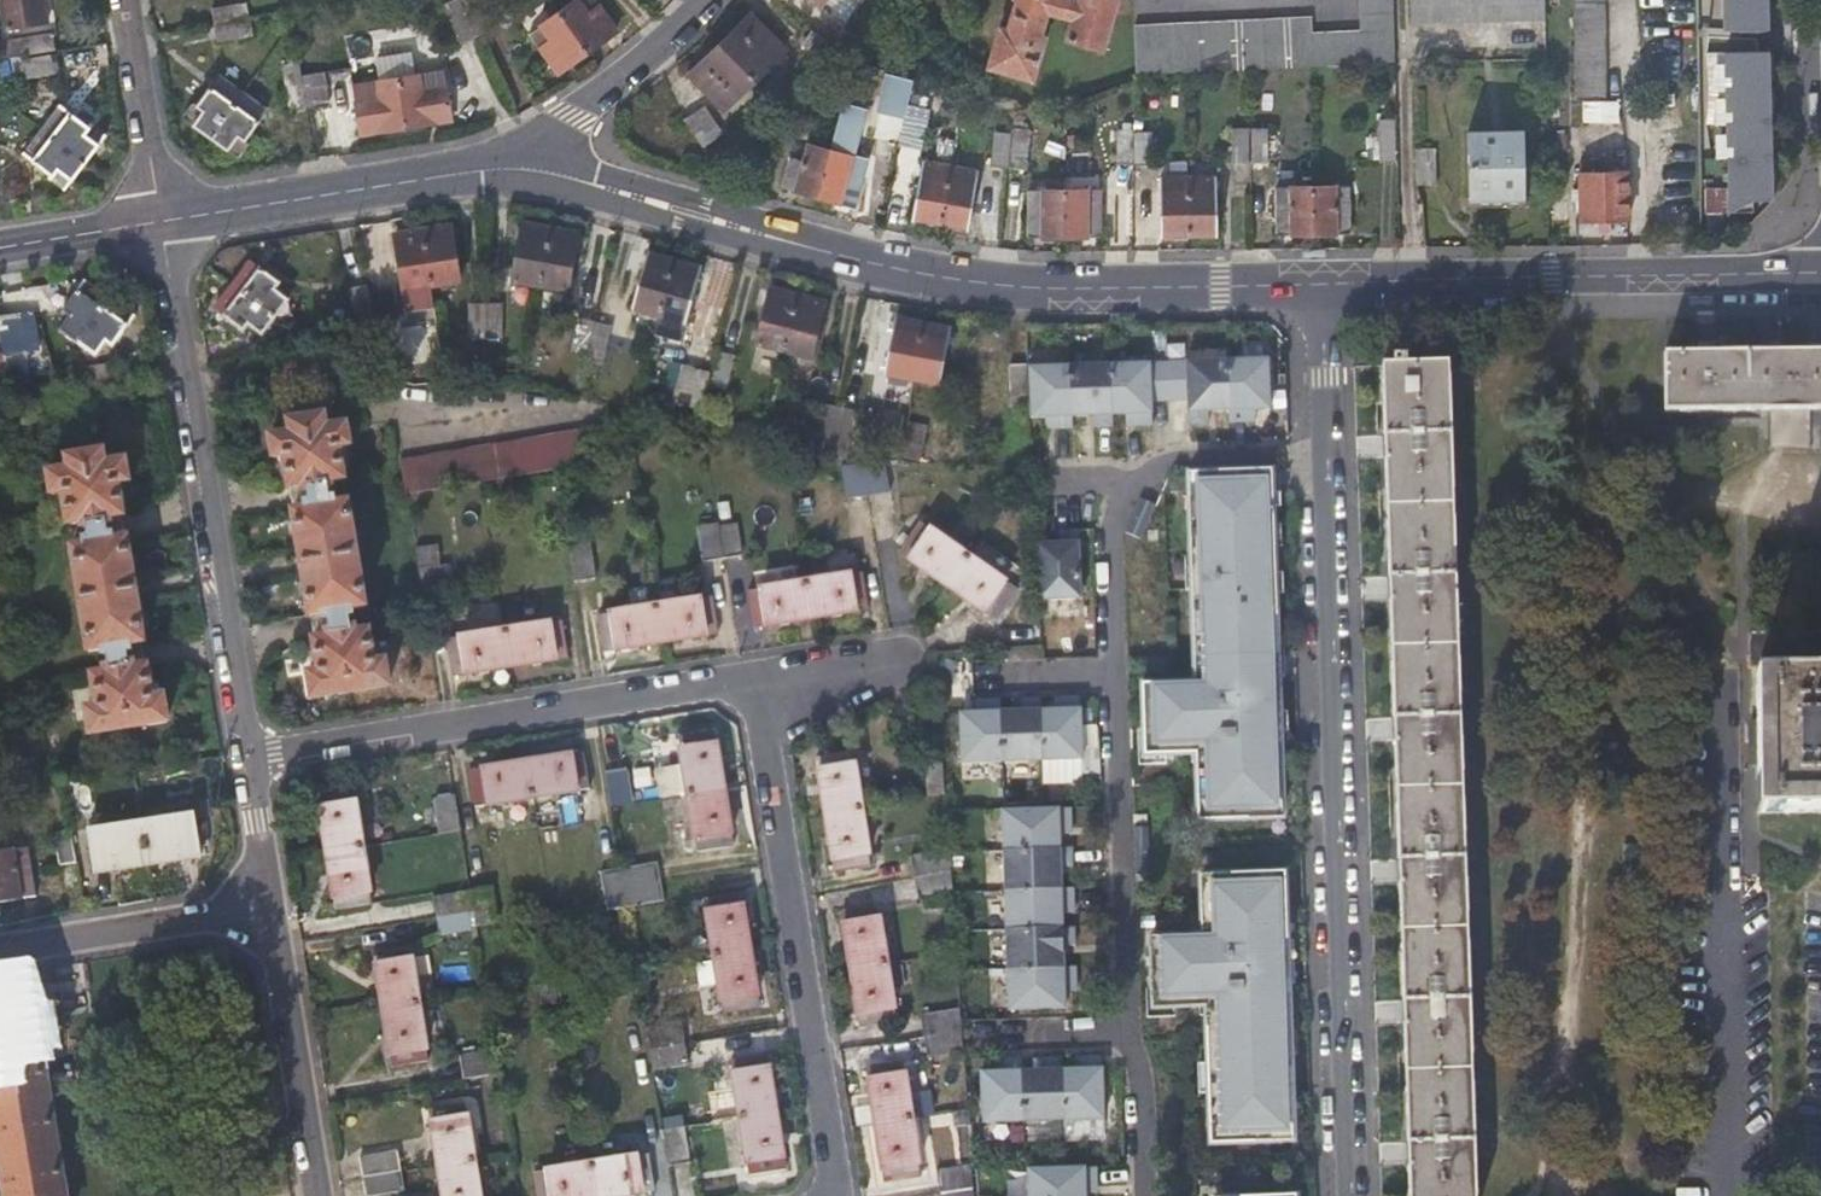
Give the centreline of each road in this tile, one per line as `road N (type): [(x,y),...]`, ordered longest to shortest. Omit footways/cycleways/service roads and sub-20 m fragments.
road 1 (residential): [(1349,1195),(1325,284)]
road 2 (residential): [(545,170),(850,259),(971,282),(1060,289),(1325,284)]
road 3 (residential): [(159,221),(252,757)]
road 4 (residential): [(753,676),(835,1195)]
road 5 (residential): [(252,757),(753,676)]
road 6 (residential): [(1325,284),(1820,272)]
road 7 (residential): [(159,221),(490,169),(545,170)]
road 8 (residential): [(276,899),(324,1195)]
road 9 (residential): [(0,950),(276,899)]
road 10 (residential): [(701,0),(575,116),(552,141),(545,170)]
road 11 (residential): [(126,0),(159,221)]
road 12 (residential): [(0,247),(159,221)]
road 13 (residential): [(252,757),(276,899)]
road 14 (residential): [(753,676),(880,654)]

